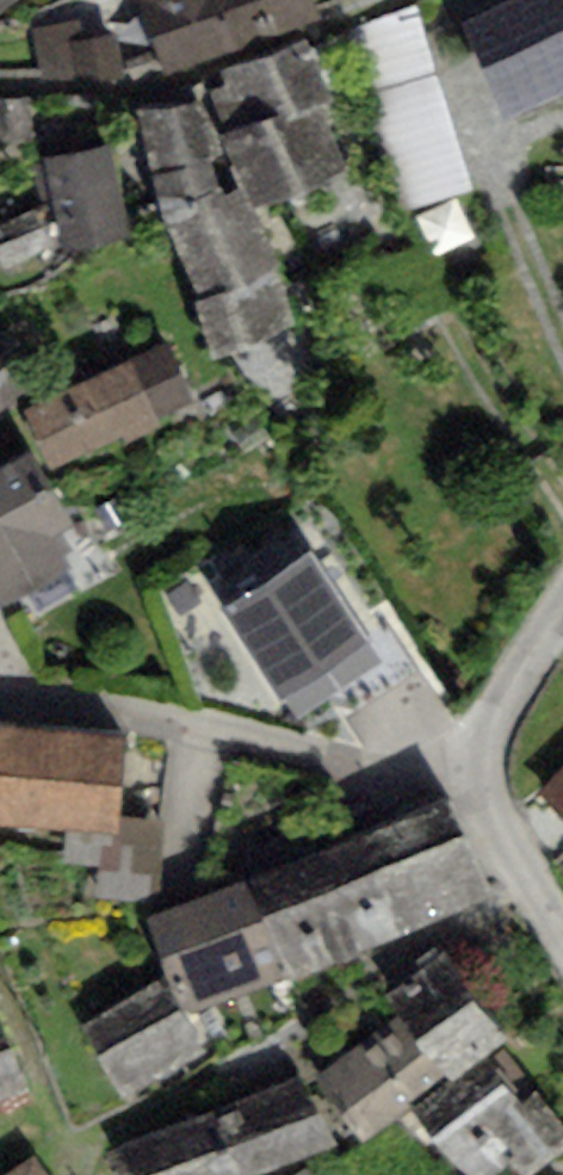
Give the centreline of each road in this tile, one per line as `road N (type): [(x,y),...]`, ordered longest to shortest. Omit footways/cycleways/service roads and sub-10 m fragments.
road 1 (residential): [(0,707),(171,719),(391,774),(468,768)]
road 2 (residential): [(468,768),(562,937)]
road 3 (residential): [(468,768),(562,608)]

